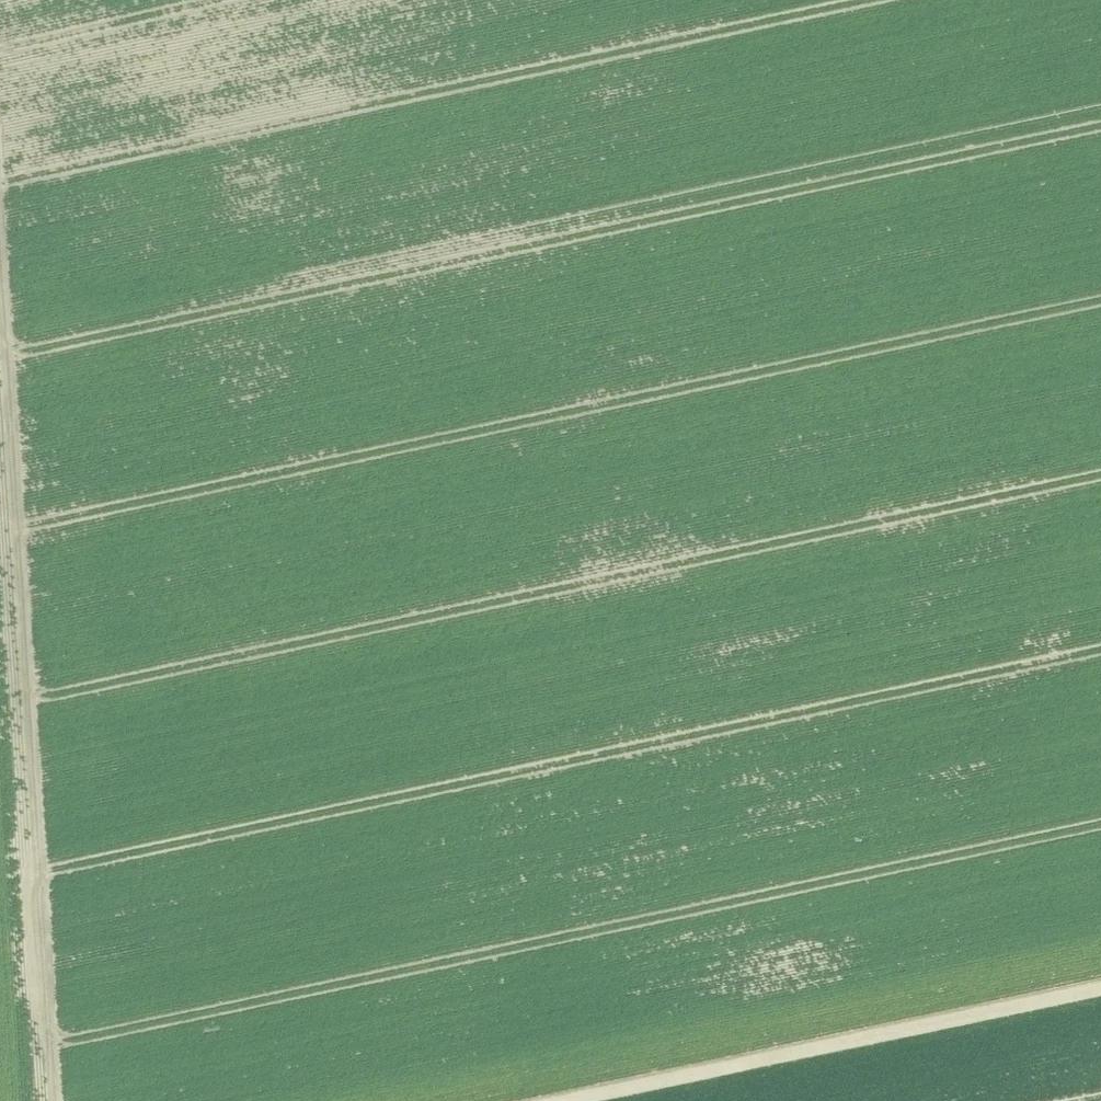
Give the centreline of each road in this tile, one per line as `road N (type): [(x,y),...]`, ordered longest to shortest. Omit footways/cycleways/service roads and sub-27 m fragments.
road 1 (track): [(540,1100),(1100,985)]

